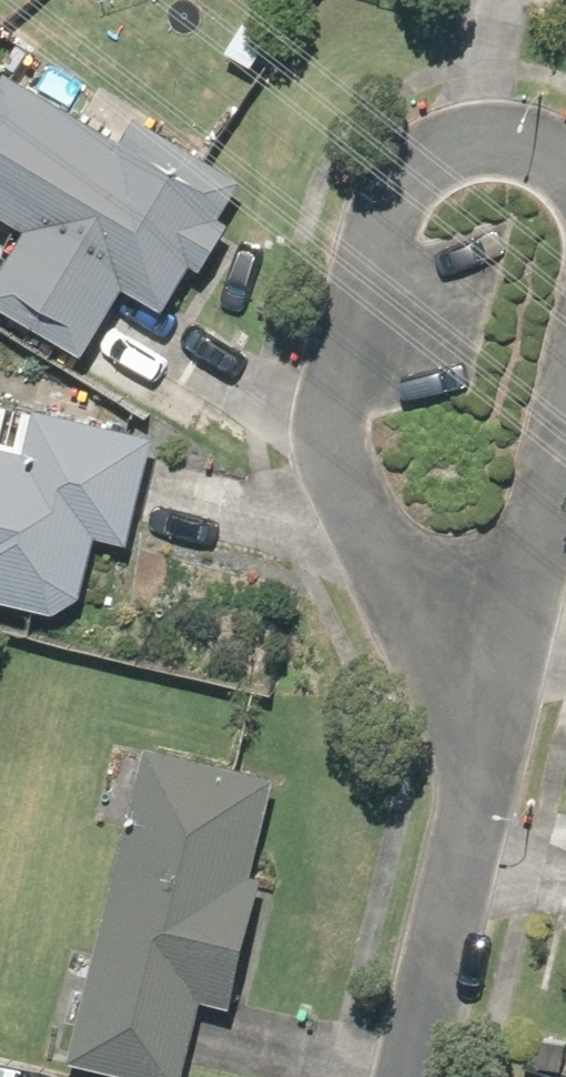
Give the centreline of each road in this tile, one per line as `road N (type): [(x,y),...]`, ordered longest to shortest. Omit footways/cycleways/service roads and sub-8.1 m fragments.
road 1 (residential): [(491,739),(330,443),(378,200),(423,151),(481,132),(565,165)]
road 2 (residential): [(413,1076),(491,739)]
road 3 (residential): [(565,439),(491,739)]

